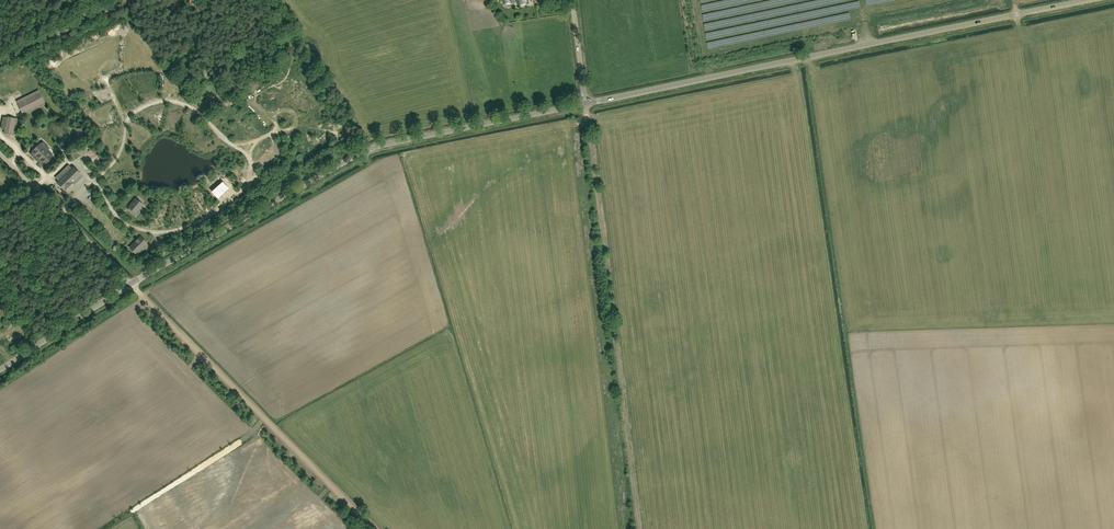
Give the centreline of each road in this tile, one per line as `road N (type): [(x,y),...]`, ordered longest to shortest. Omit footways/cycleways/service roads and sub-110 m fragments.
road 1 (unclassified): [(585,103),(1092,0)]
road 2 (unclassified): [(129,284),(354,159),(585,103)]
road 3 (track): [(375,528),(129,284)]
road 4 (unclassified): [(129,284),(0,154)]
road 5 (unclassified): [(0,369),(129,284)]
road 6 (track): [(0,63),(134,0)]

